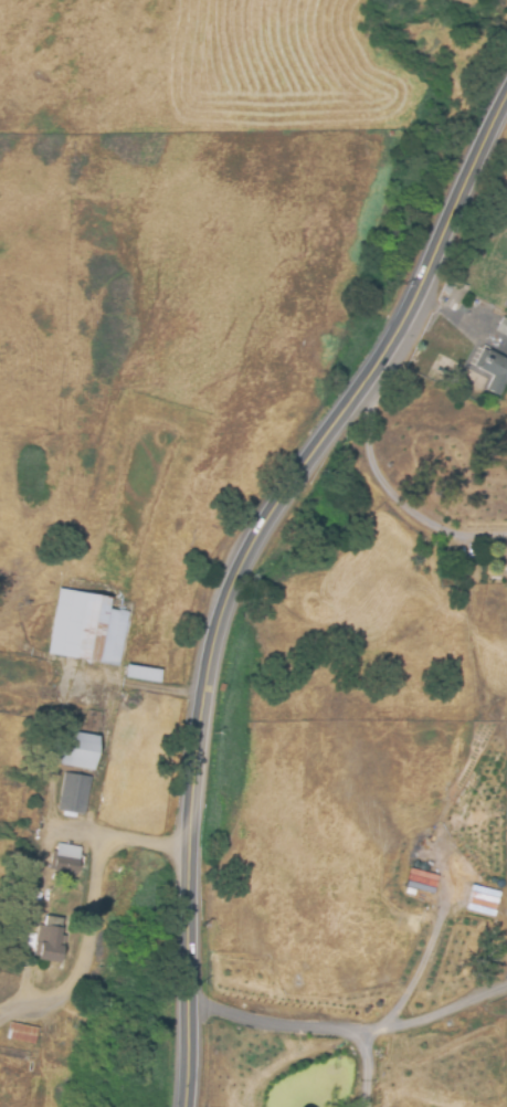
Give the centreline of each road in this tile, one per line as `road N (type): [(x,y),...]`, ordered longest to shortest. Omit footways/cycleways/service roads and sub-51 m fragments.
road 1 (tertiary): [(506,92),(401,333),(286,489),(220,609),(183,823),(178,1106)]

